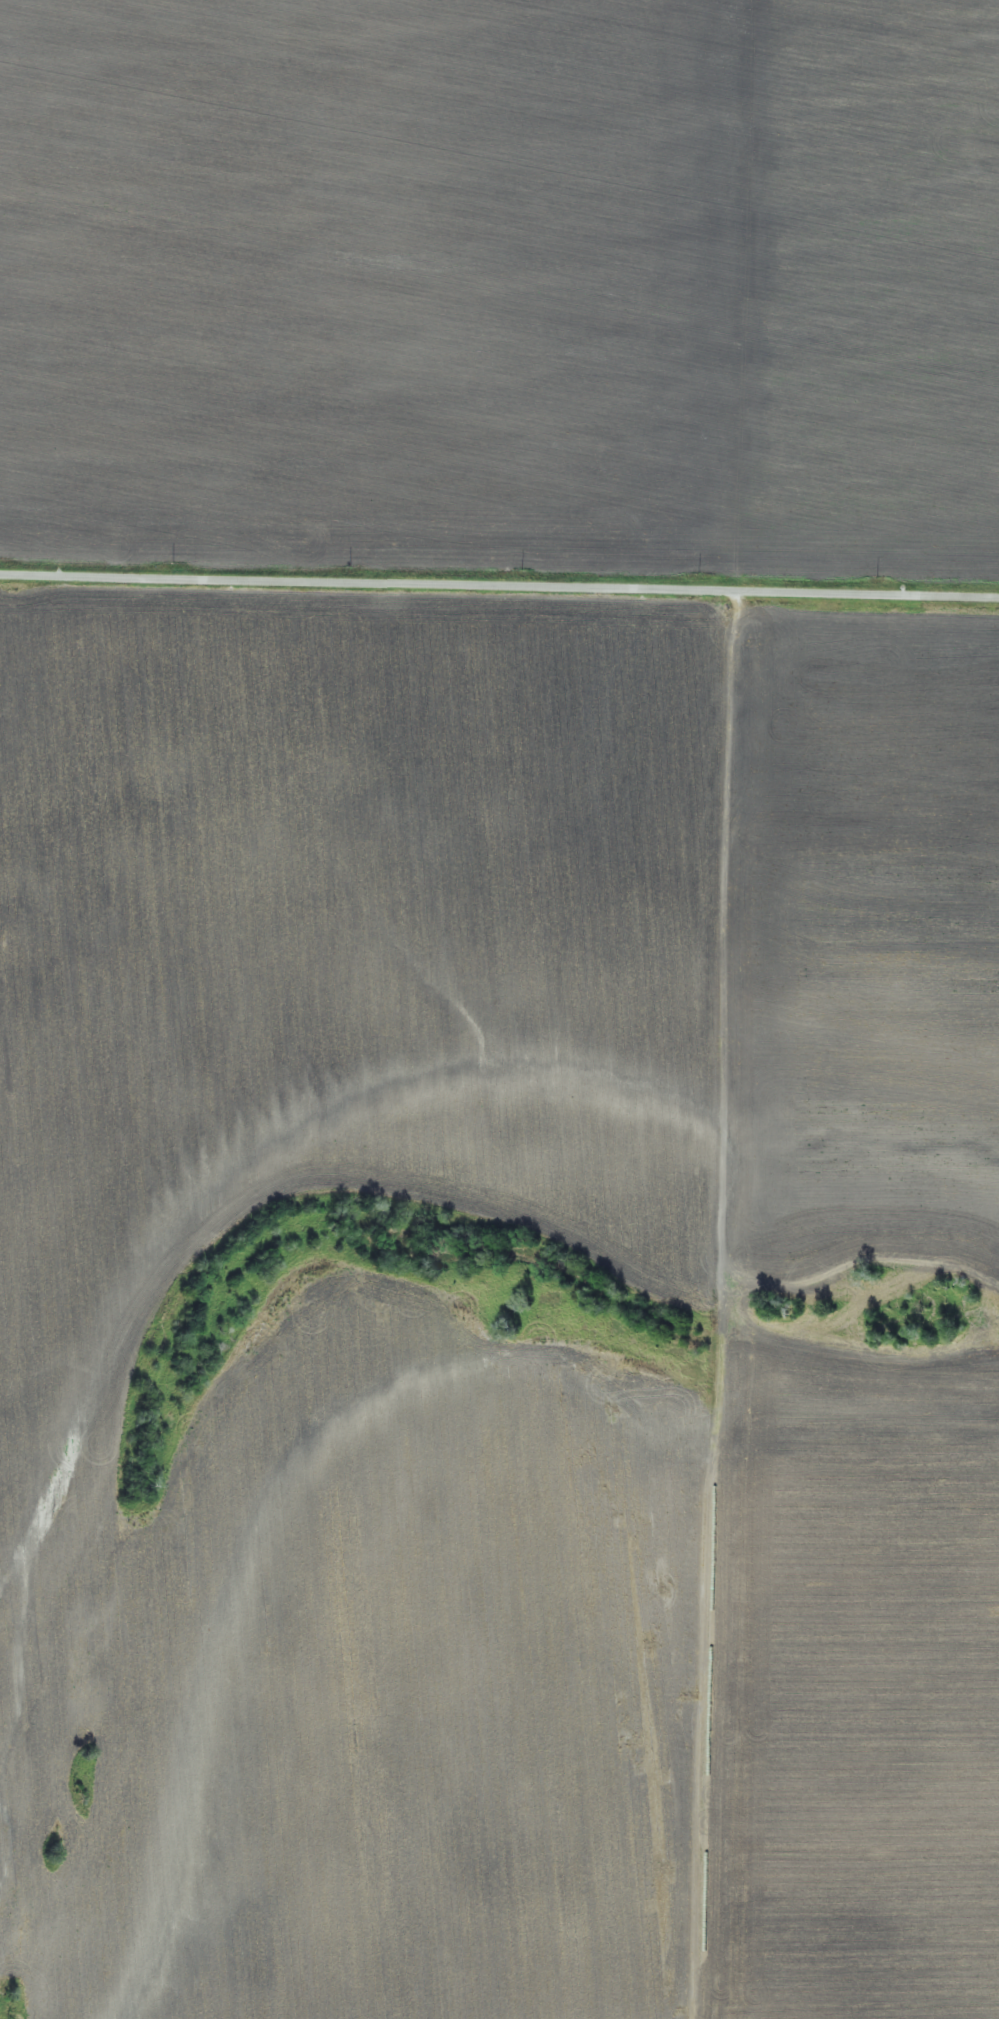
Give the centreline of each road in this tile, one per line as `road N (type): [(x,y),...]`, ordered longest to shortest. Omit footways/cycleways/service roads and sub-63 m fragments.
road 1 (residential): [(998,595),(0,573)]

